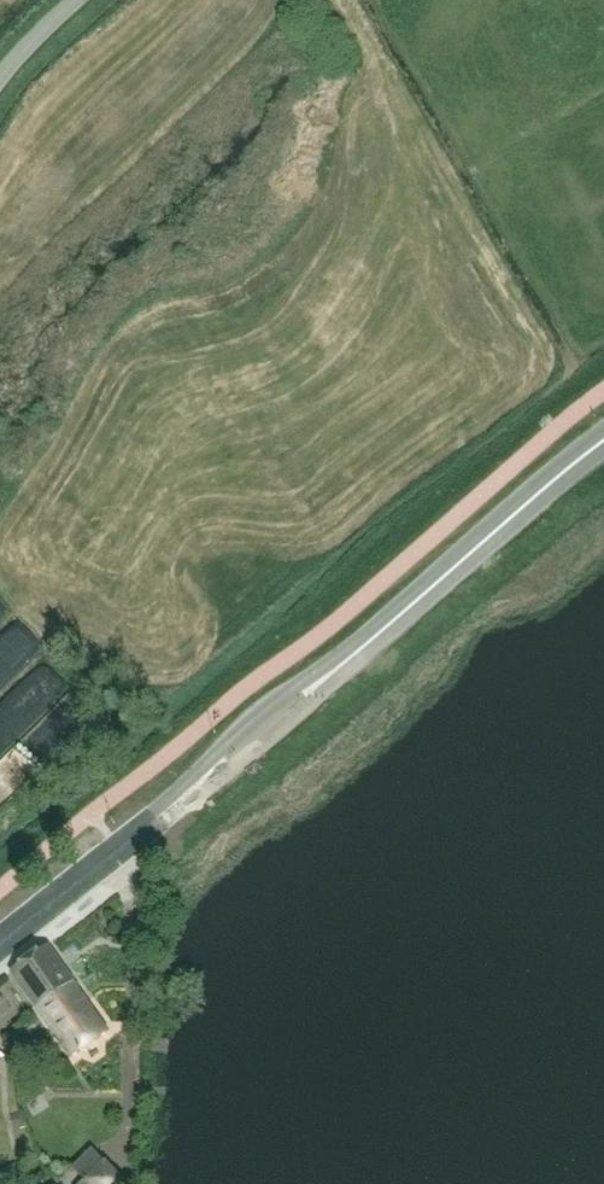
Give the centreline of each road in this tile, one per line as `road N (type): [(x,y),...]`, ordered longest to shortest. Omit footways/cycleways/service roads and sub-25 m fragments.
road 1 (secondary): [(0,942),(292,709),(603,442)]

